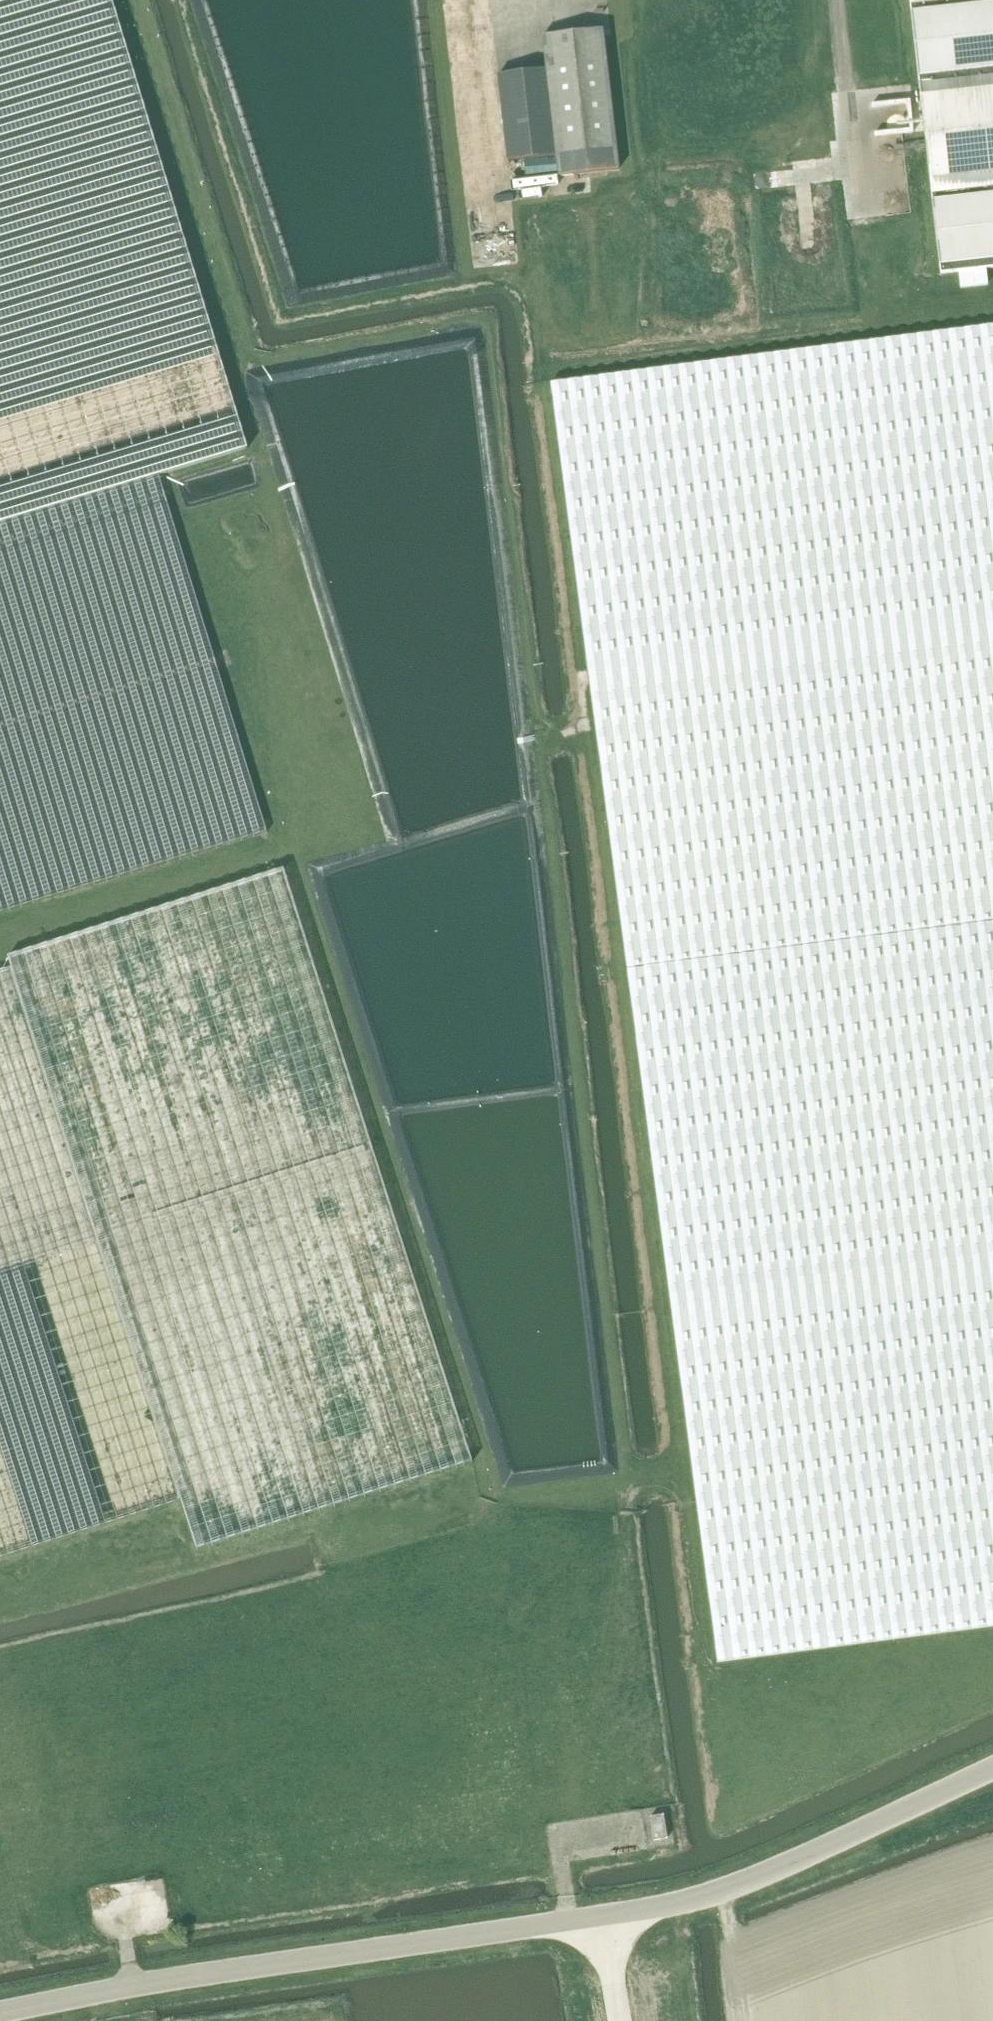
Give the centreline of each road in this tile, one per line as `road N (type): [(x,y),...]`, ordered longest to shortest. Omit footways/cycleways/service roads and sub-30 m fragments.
road 1 (unclassified): [(0,2013),(697,1897),(992,1771)]

